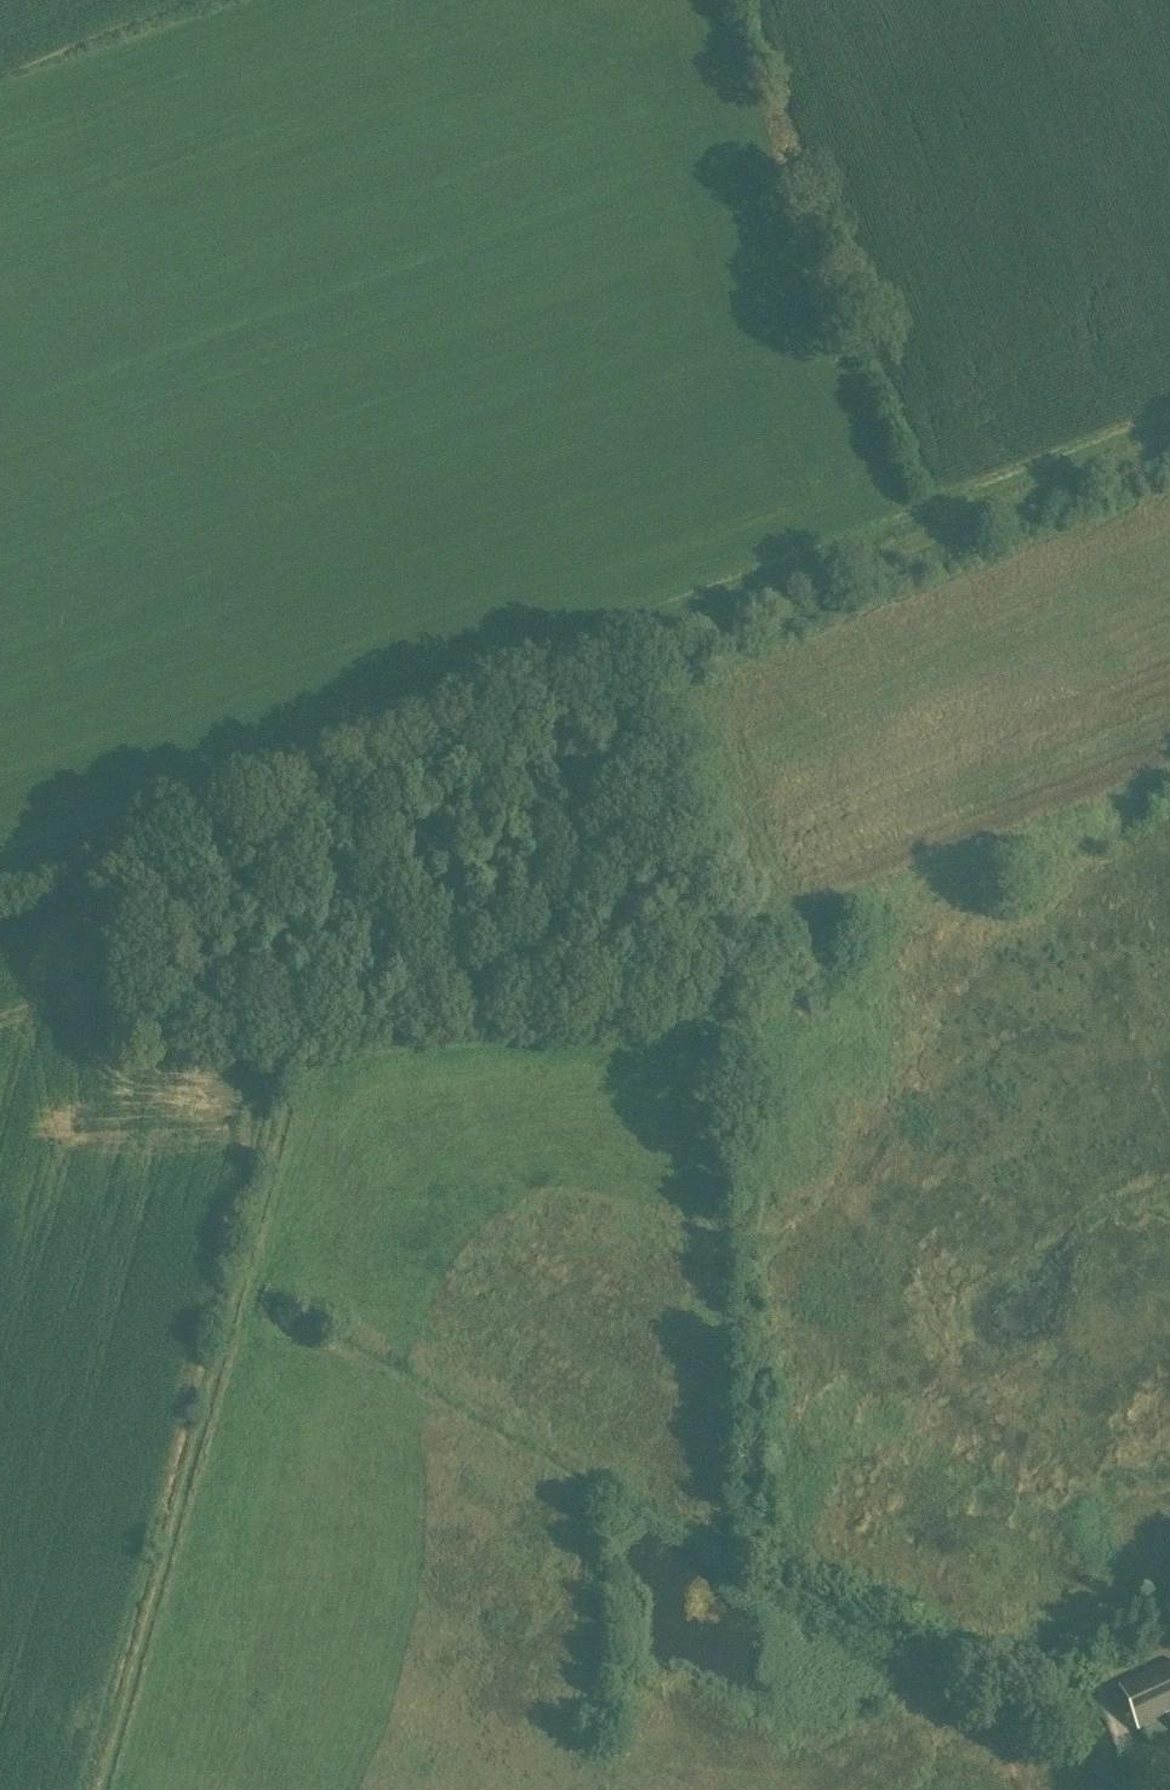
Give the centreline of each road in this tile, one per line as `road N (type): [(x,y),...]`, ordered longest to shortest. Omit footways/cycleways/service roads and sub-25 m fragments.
road 1 (track): [(636,648),(0,885)]
road 2 (track): [(1169,449),(636,648)]

